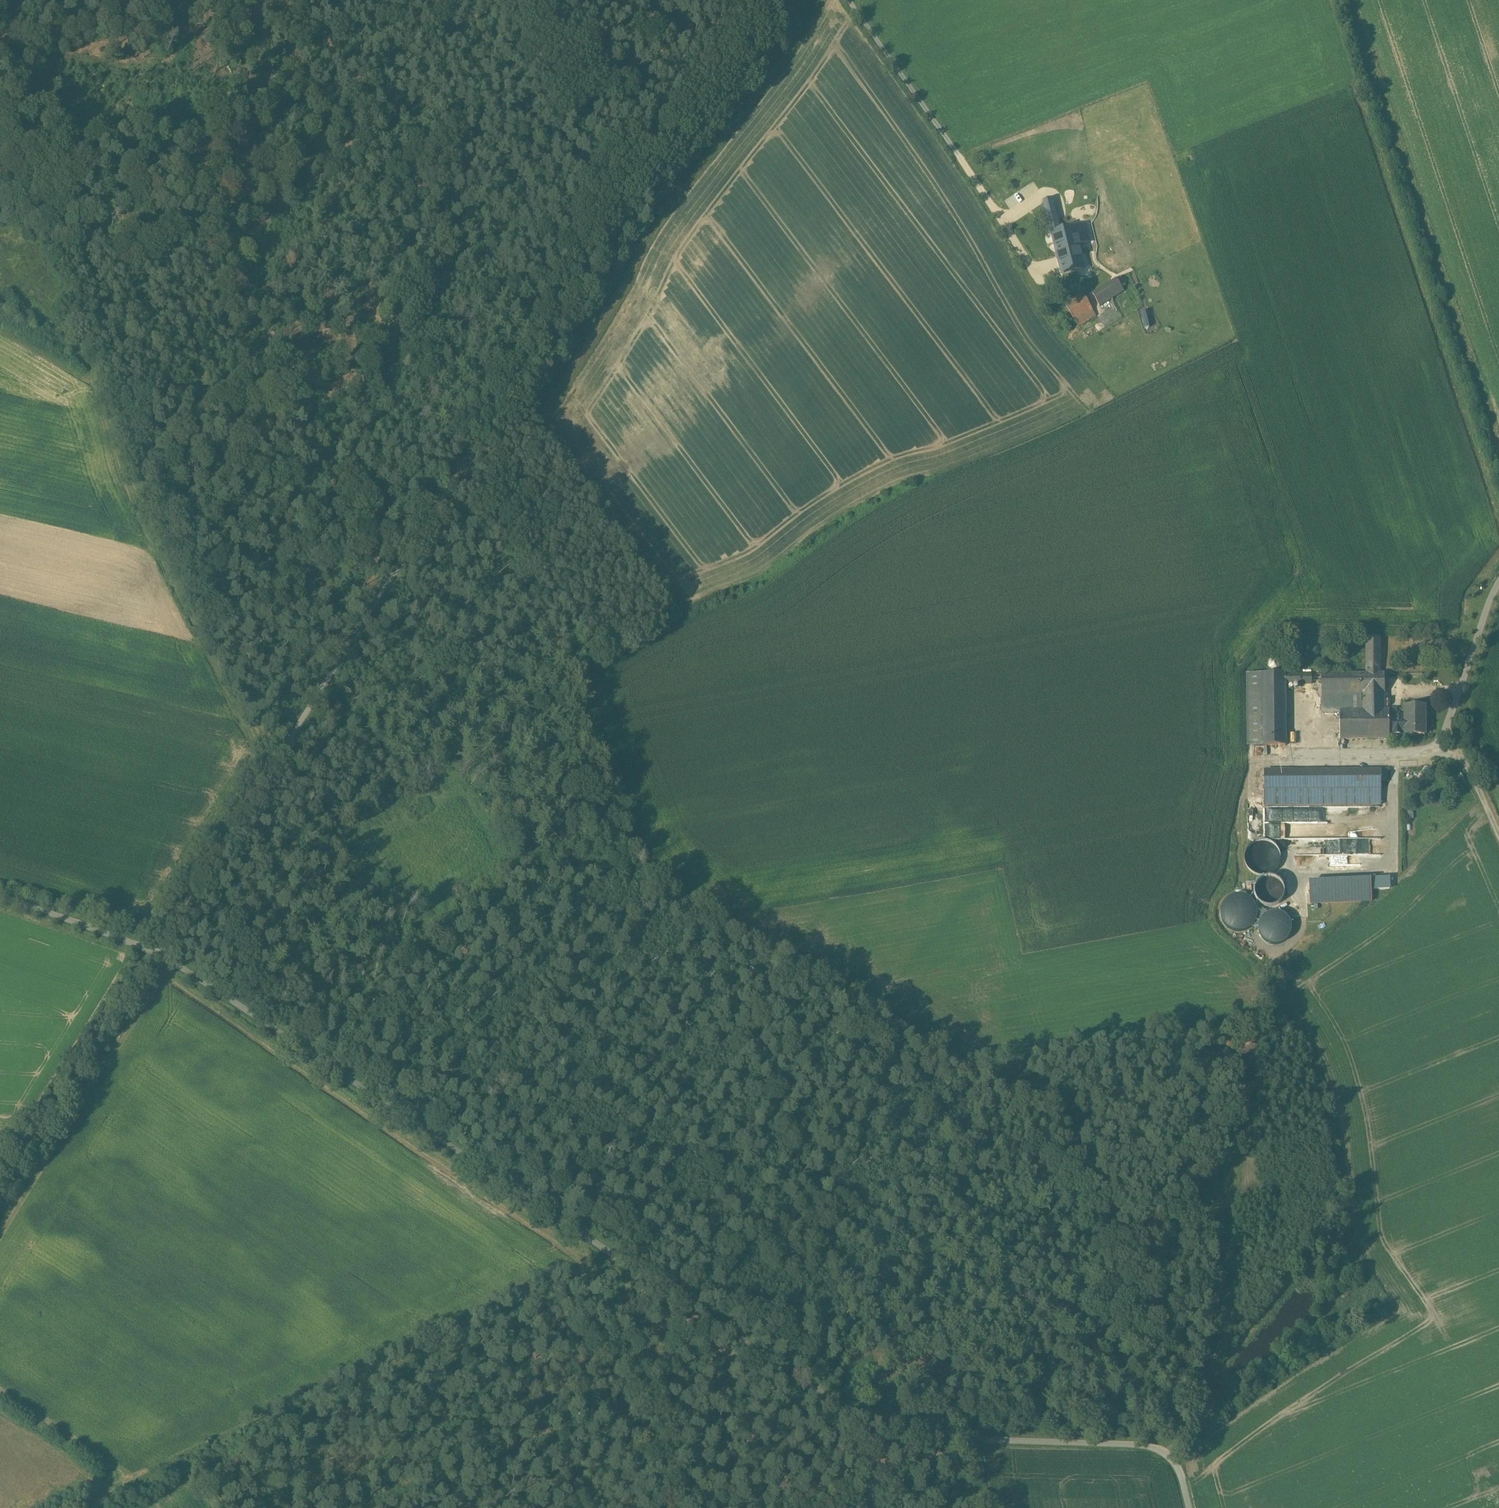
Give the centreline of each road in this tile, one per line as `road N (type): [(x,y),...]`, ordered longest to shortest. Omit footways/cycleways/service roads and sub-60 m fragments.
road 1 (unclassified): [(1191,1507),(1180,1472),(1153,1448),(954,1437),(892,1425),(841,1404),(157,949)]
road 2 (unclassified): [(157,949),(597,253),(787,0)]
road 3 (unclassified): [(157,949),(0,898)]
road 4 (track): [(328,683),(412,792)]

